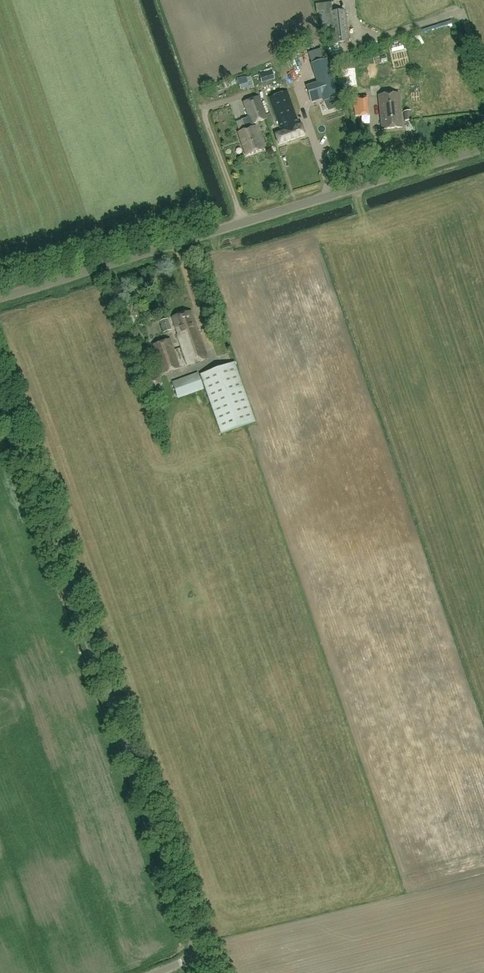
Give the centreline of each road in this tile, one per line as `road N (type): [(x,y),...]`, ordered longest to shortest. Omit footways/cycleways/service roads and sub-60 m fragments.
road 1 (unclassified): [(199,954),(0,392)]
road 2 (unclassified): [(0,297),(483,145)]

